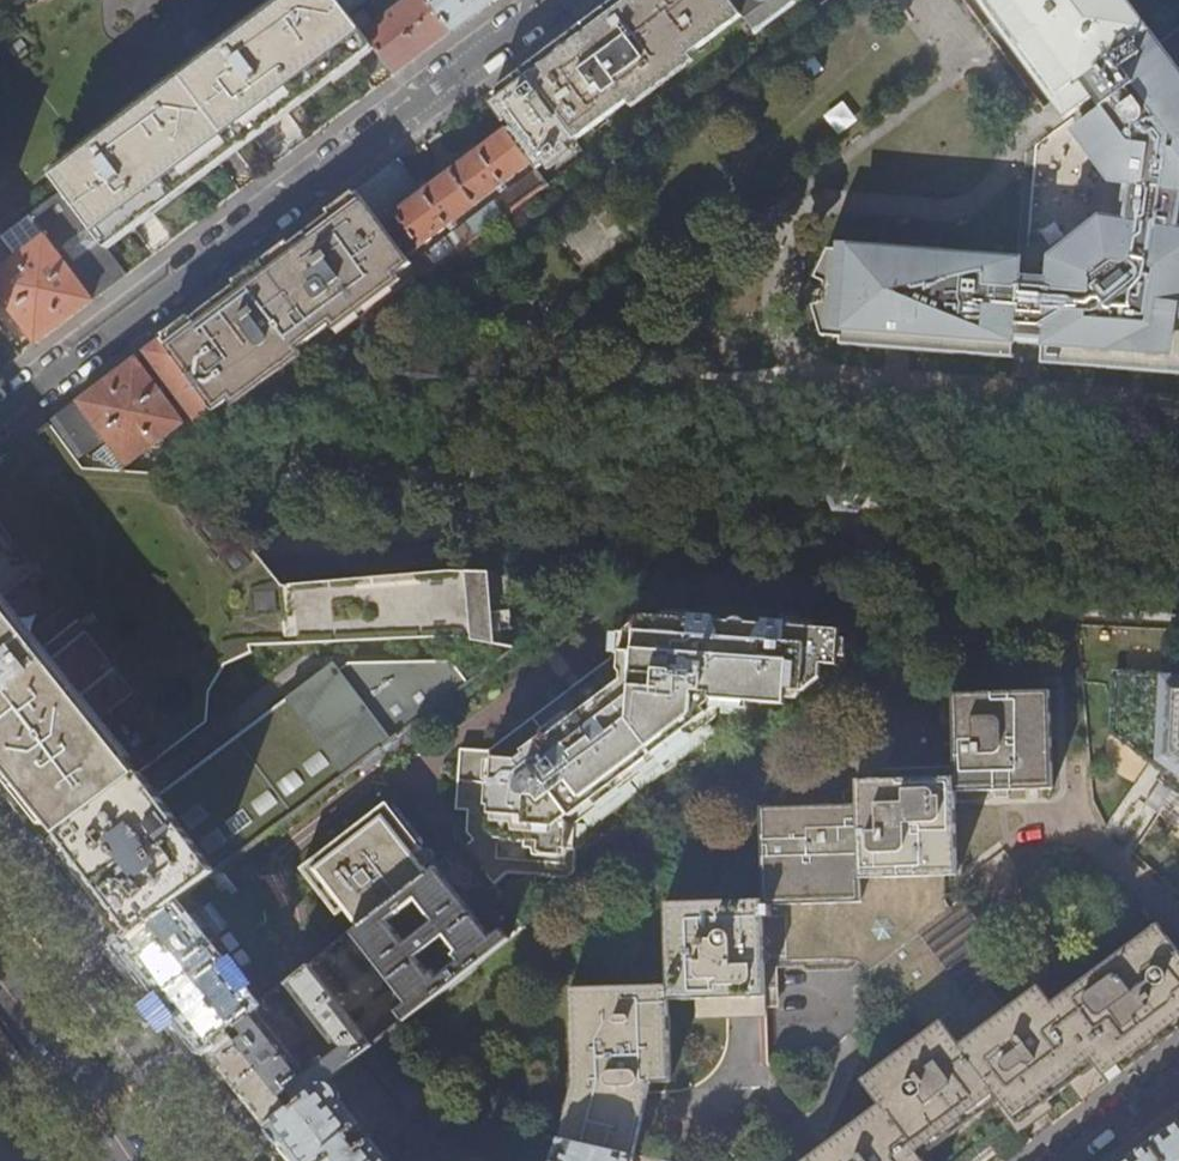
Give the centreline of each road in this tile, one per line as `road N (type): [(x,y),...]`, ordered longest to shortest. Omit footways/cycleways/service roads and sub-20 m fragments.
road 1 (residential): [(0,414),(552,0)]
road 2 (residential): [(137,1160),(0,976)]
road 3 (residential): [(1070,1160),(1178,1079)]

